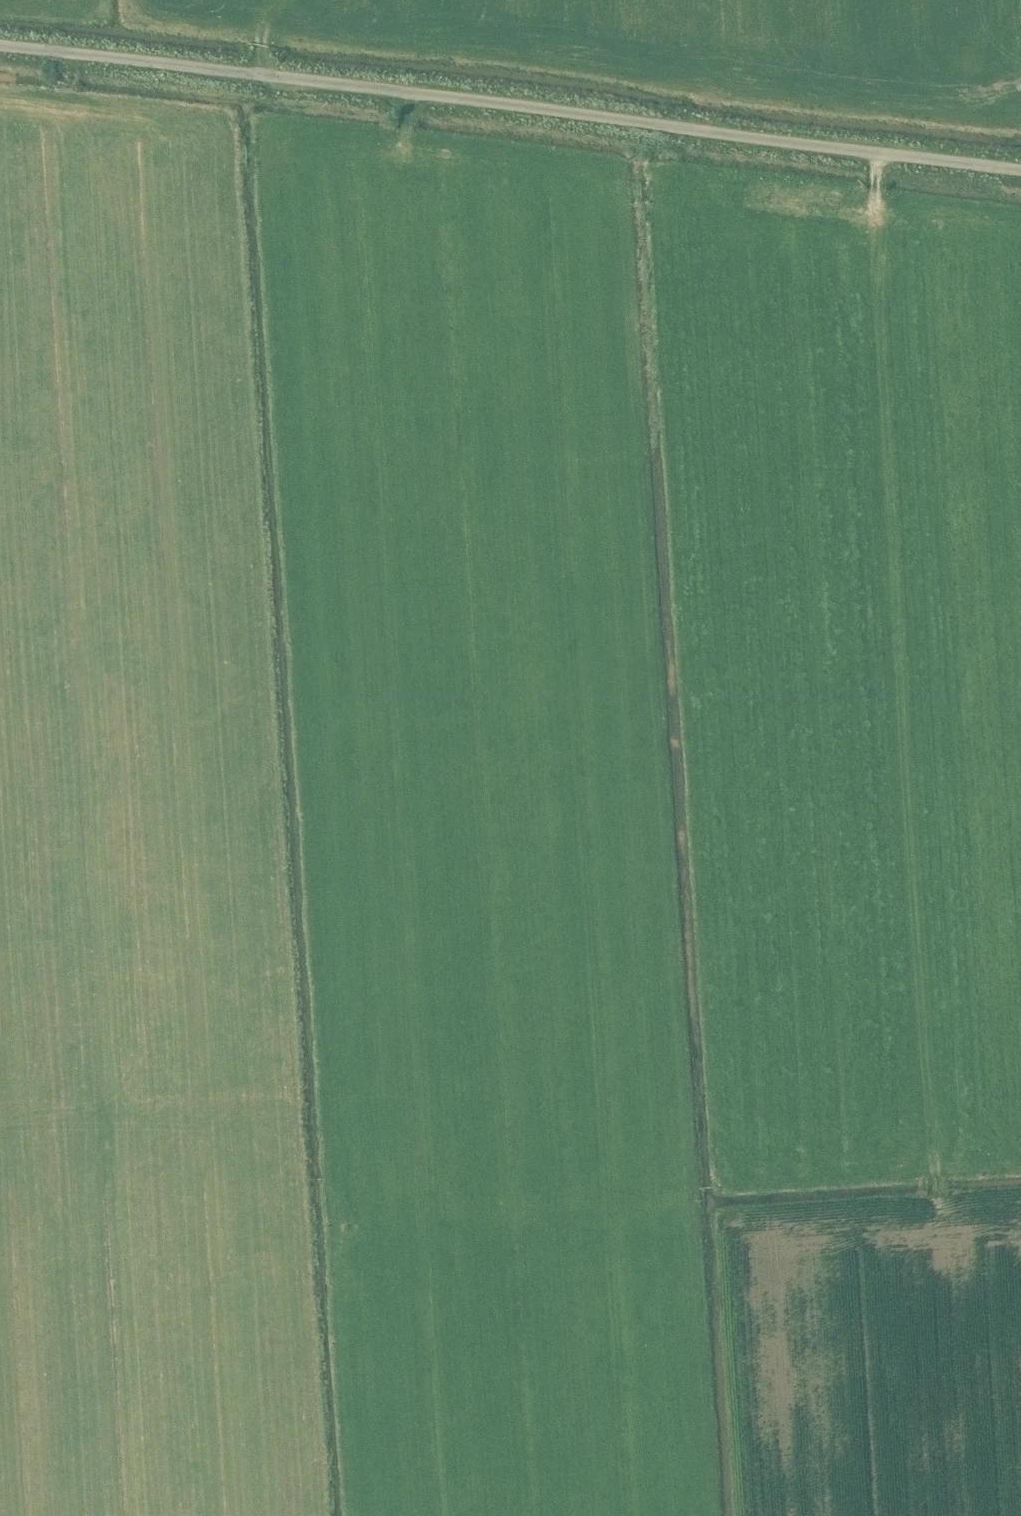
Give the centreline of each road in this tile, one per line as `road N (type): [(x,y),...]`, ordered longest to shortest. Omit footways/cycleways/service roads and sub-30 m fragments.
road 1 (unclassified): [(1020,169),(0,48)]

